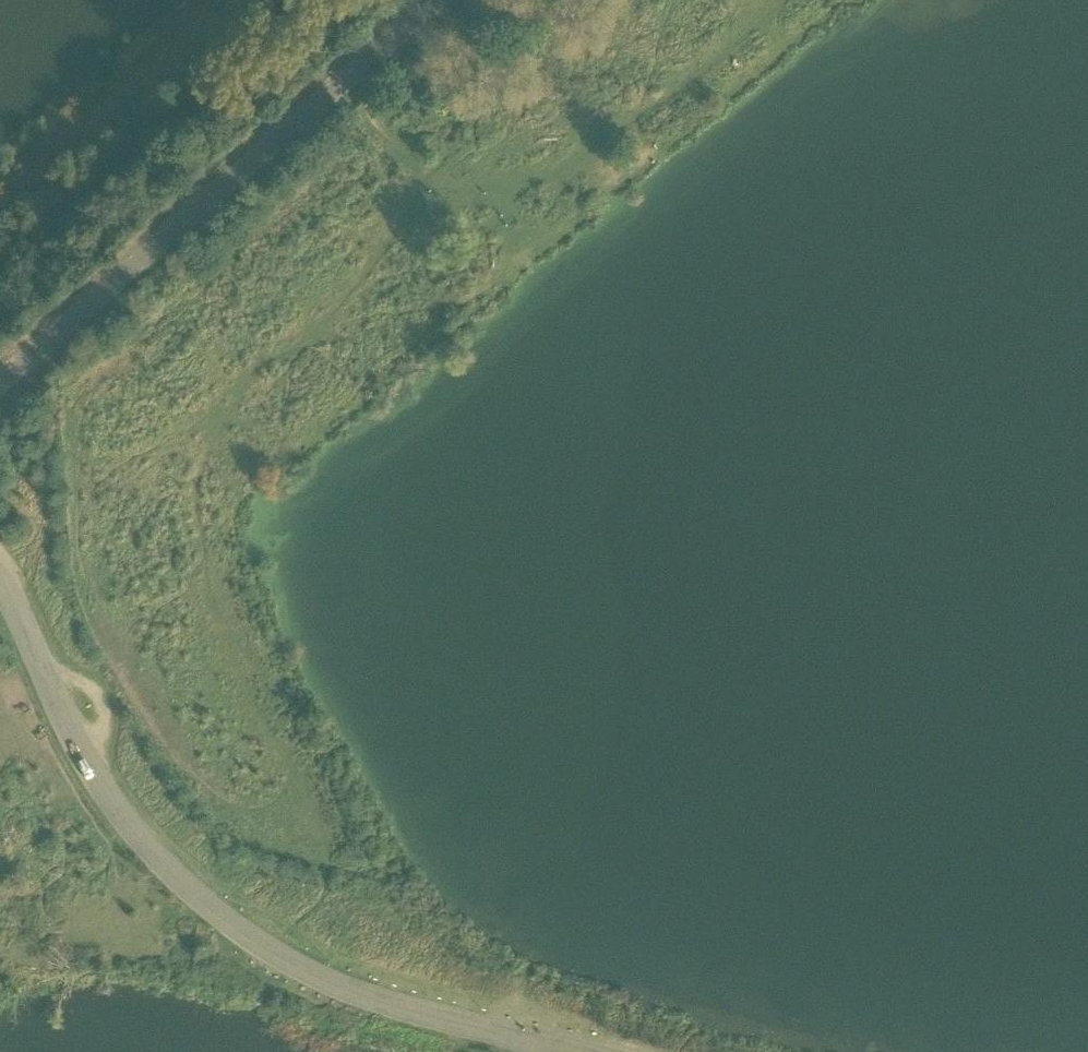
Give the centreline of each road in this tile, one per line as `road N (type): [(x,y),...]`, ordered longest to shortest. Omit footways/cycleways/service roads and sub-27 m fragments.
road 1 (unclassified): [(573,1051),(347,991),(220,917),(169,871),(99,781),(0,581)]
road 2 (unclassified): [(0,383),(436,0)]

